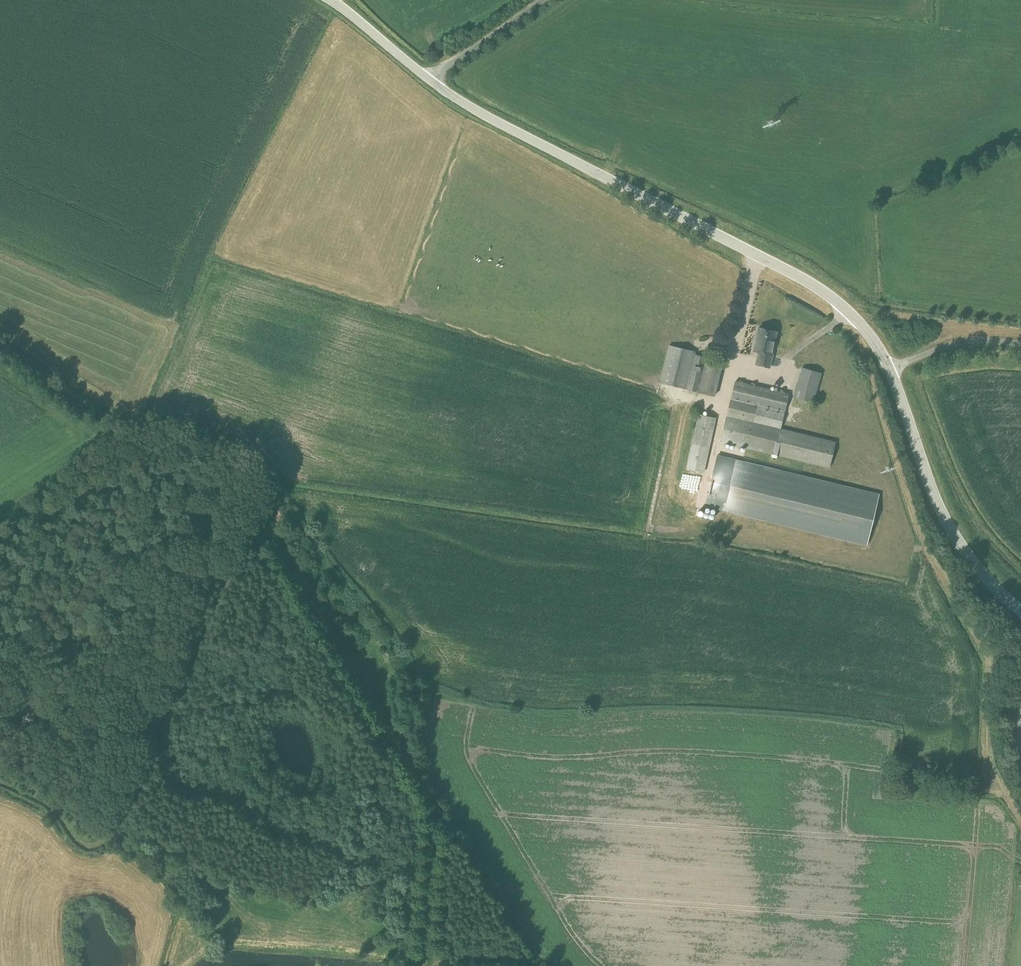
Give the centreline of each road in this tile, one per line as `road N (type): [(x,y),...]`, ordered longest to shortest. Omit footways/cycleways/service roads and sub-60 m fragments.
road 1 (track): [(0,782),(47,804),(76,840),(90,847),(103,840),(254,524),(273,541),(437,807),(425,948)]
road 2 (unclassified): [(890,368),(832,299),(464,105),(433,80)]
road 3 (unclassified): [(1020,611),(982,575),(939,509),(890,368)]
road 4 (unclassified): [(433,80),(545,0)]
road 5 (unclassified): [(890,368),(945,347),(1020,343)]
road 6 (unclassified): [(433,80),(331,0)]

